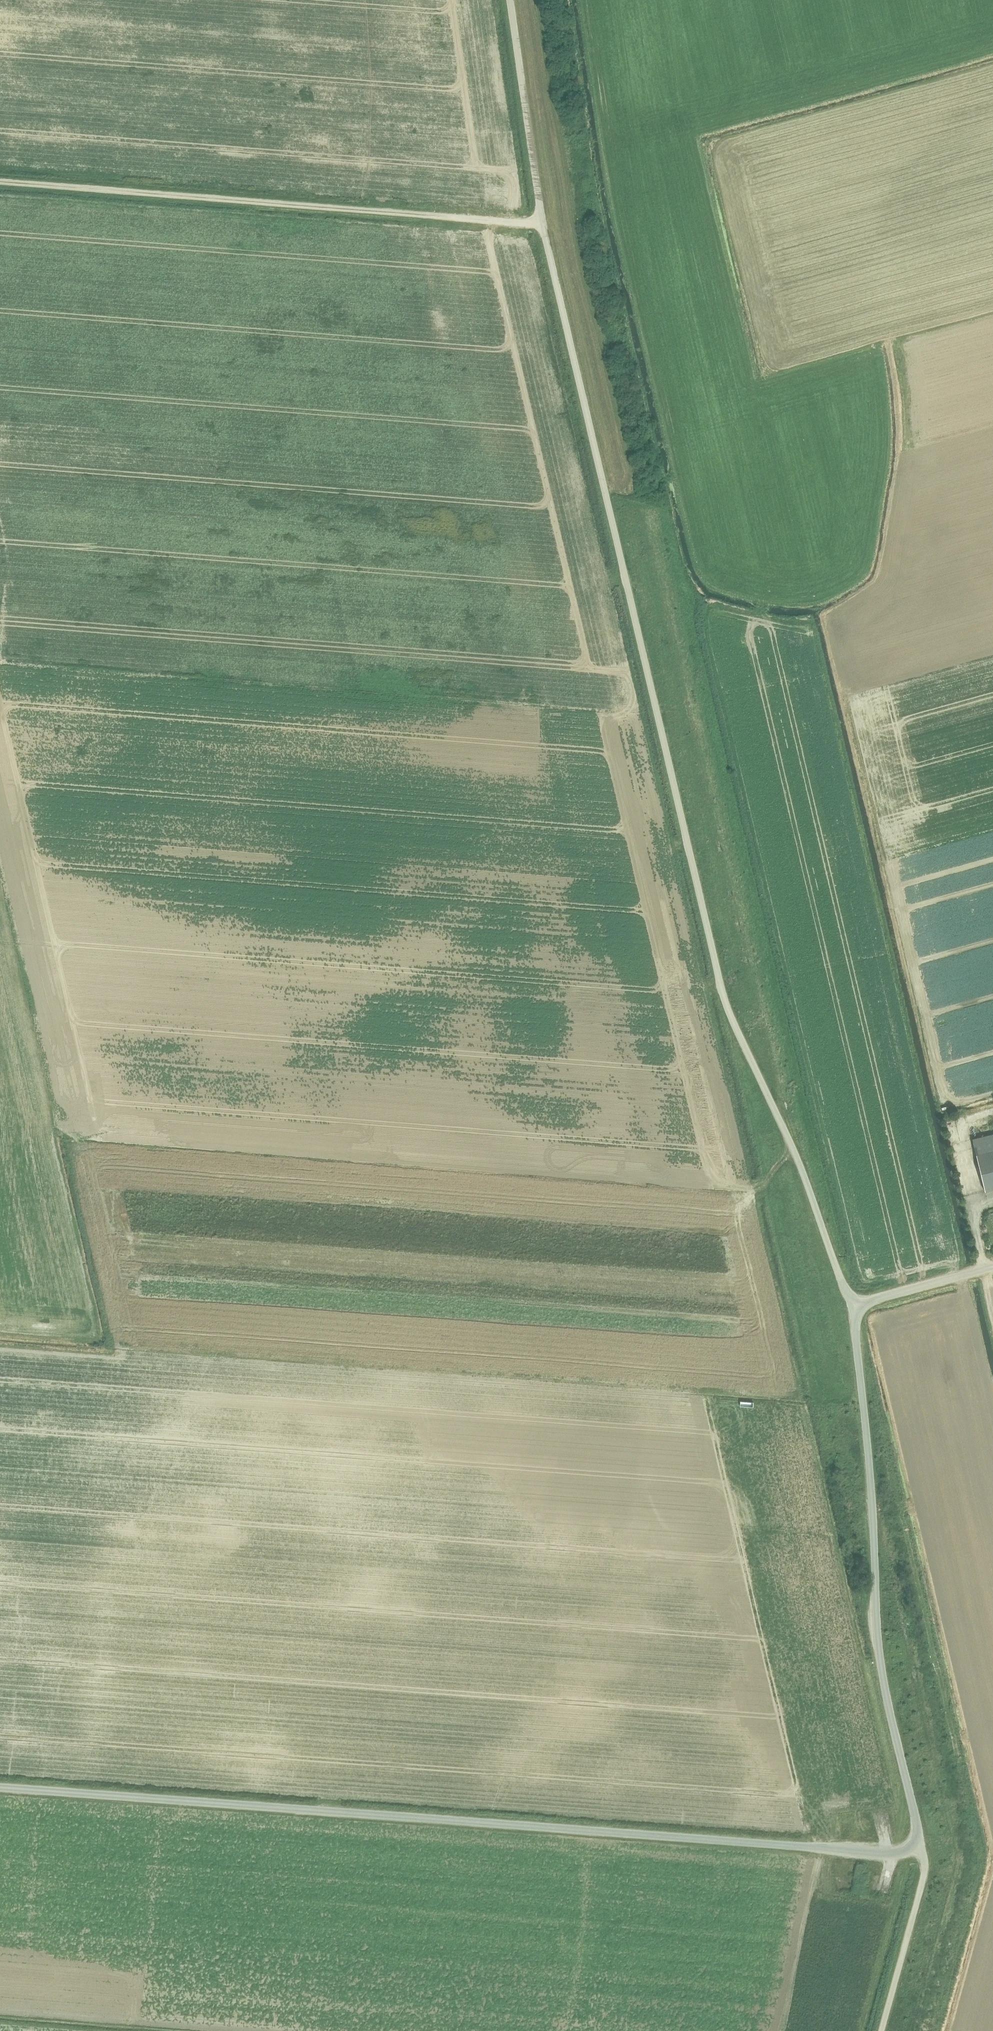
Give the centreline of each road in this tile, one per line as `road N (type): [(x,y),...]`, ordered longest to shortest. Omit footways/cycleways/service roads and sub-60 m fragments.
road 1 (unclassified): [(854,1302),(791,1137),(707,960),(541,226),(509,0)]
road 2 (tertiary): [(0,1788),(883,1853),(914,1846)]
road 3 (tertiary): [(914,1846),(917,1821),(878,1645),(854,1302)]
road 4 (track): [(541,226),(0,182)]
road 5 (unclassified): [(881,2030),(925,1869),(914,1846)]
road 6 (tertiary): [(854,1302),(992,1265)]

